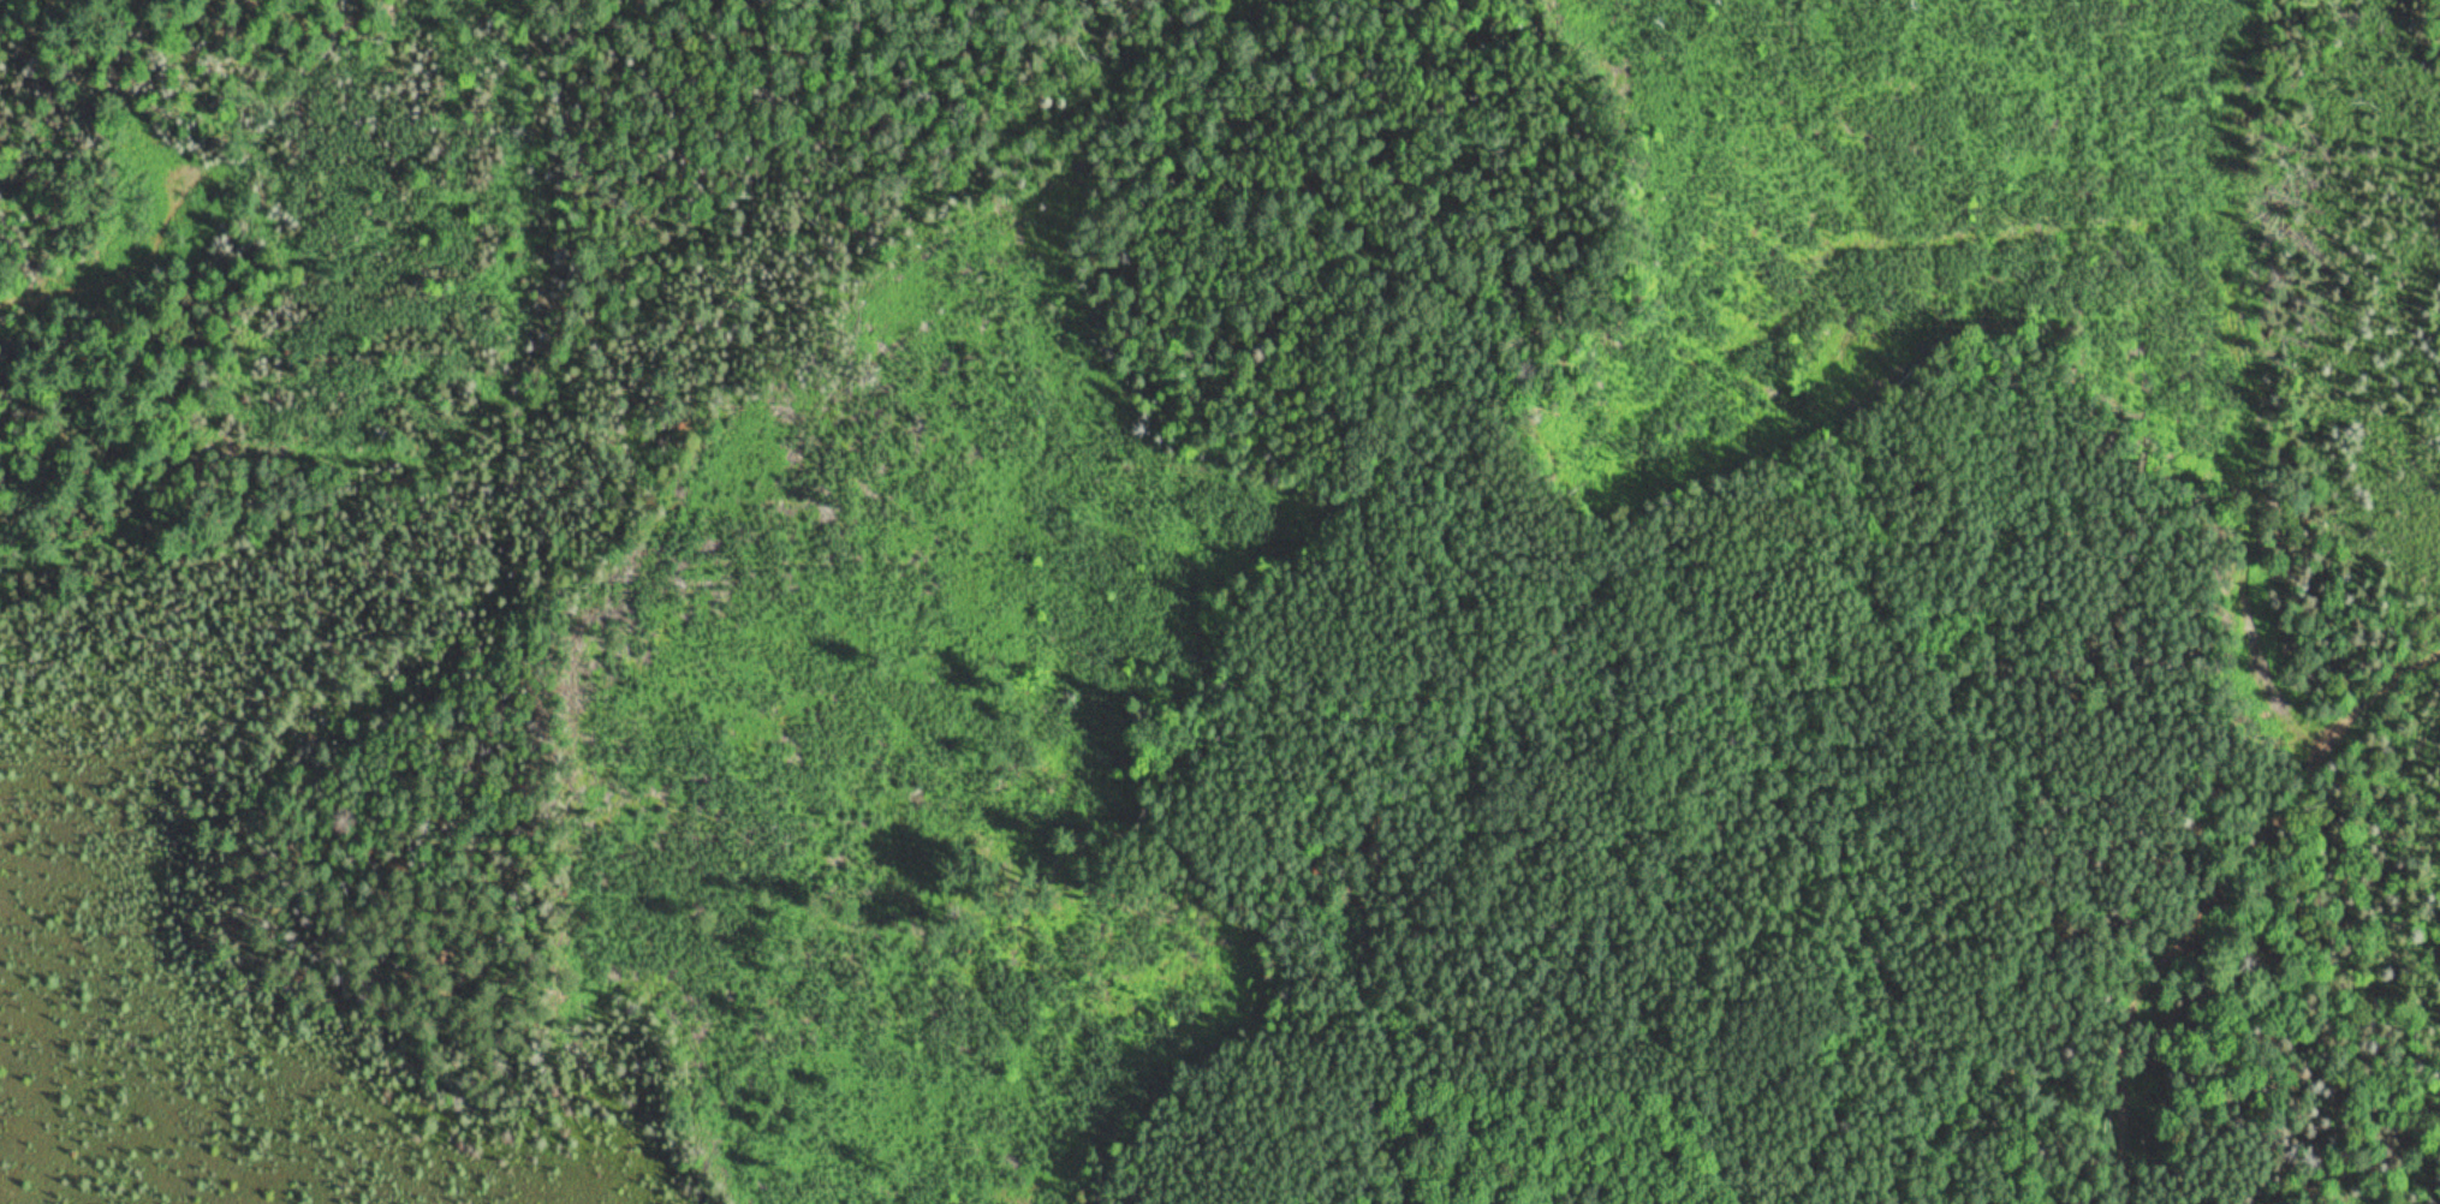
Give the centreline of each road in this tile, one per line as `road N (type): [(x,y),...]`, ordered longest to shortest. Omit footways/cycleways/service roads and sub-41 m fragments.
road 1 (residential): [(2198,1203),(2192,1163),(2218,917),(2273,812),(2377,693)]

